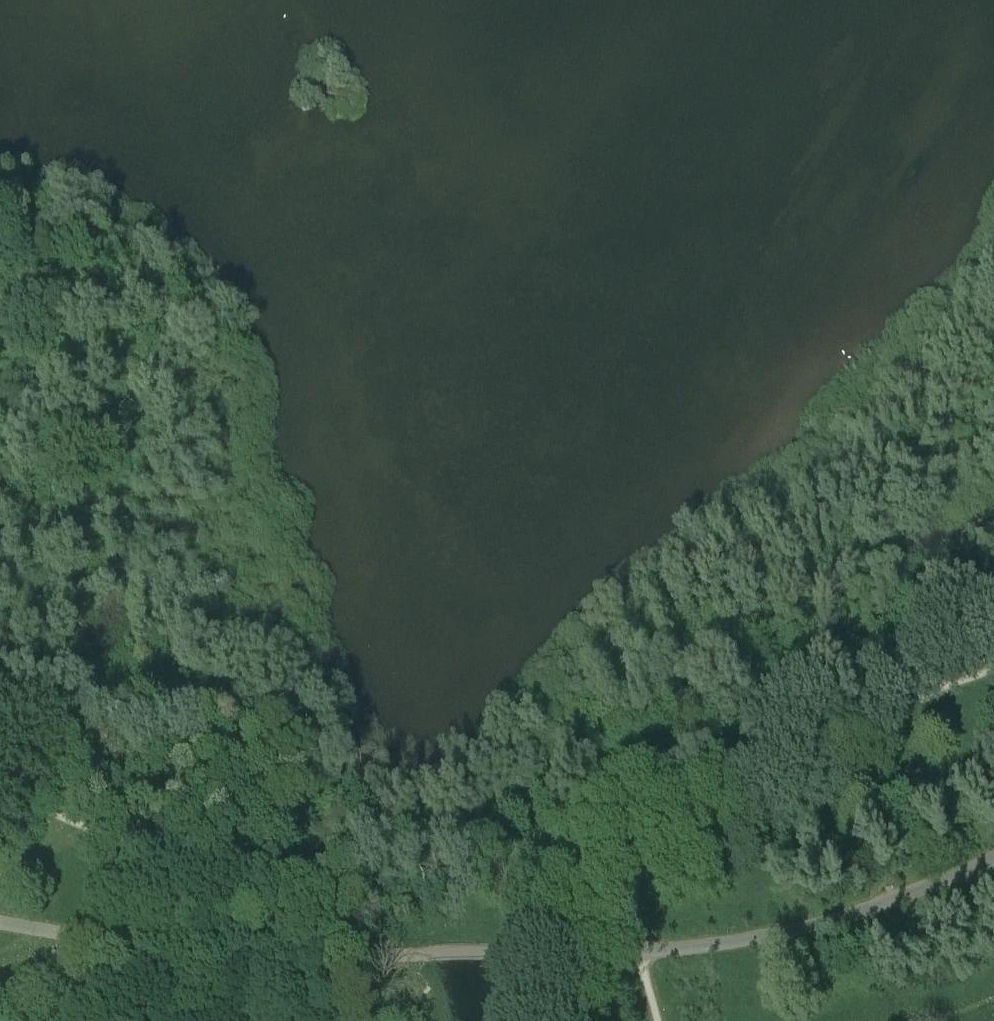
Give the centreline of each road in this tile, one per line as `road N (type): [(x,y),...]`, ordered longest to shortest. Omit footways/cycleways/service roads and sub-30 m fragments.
road 1 (track): [(395,952),(408,916),(443,899),(503,904),(536,949)]

